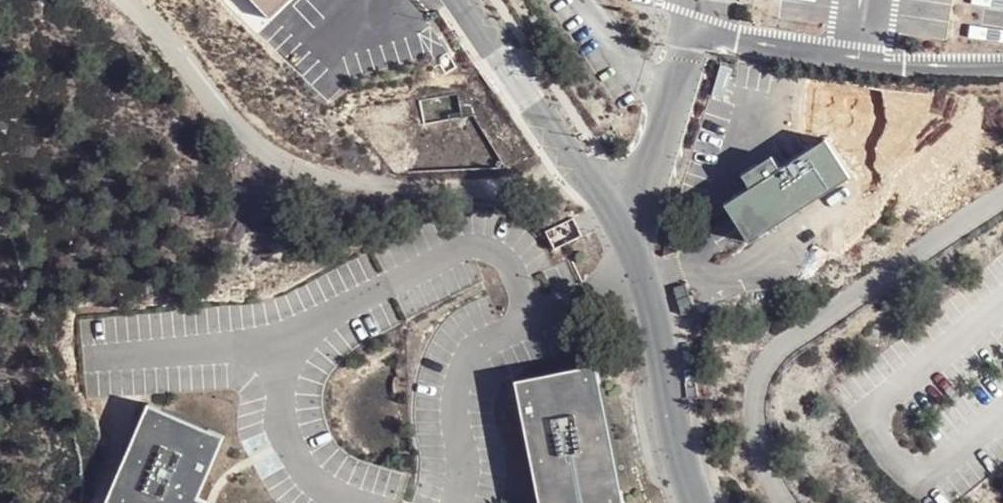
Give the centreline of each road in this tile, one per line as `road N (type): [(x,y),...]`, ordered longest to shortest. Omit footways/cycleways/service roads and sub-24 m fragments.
road 1 (unclassified): [(696,502),(673,443),(657,322),(603,186),(556,138),(462,0)]

